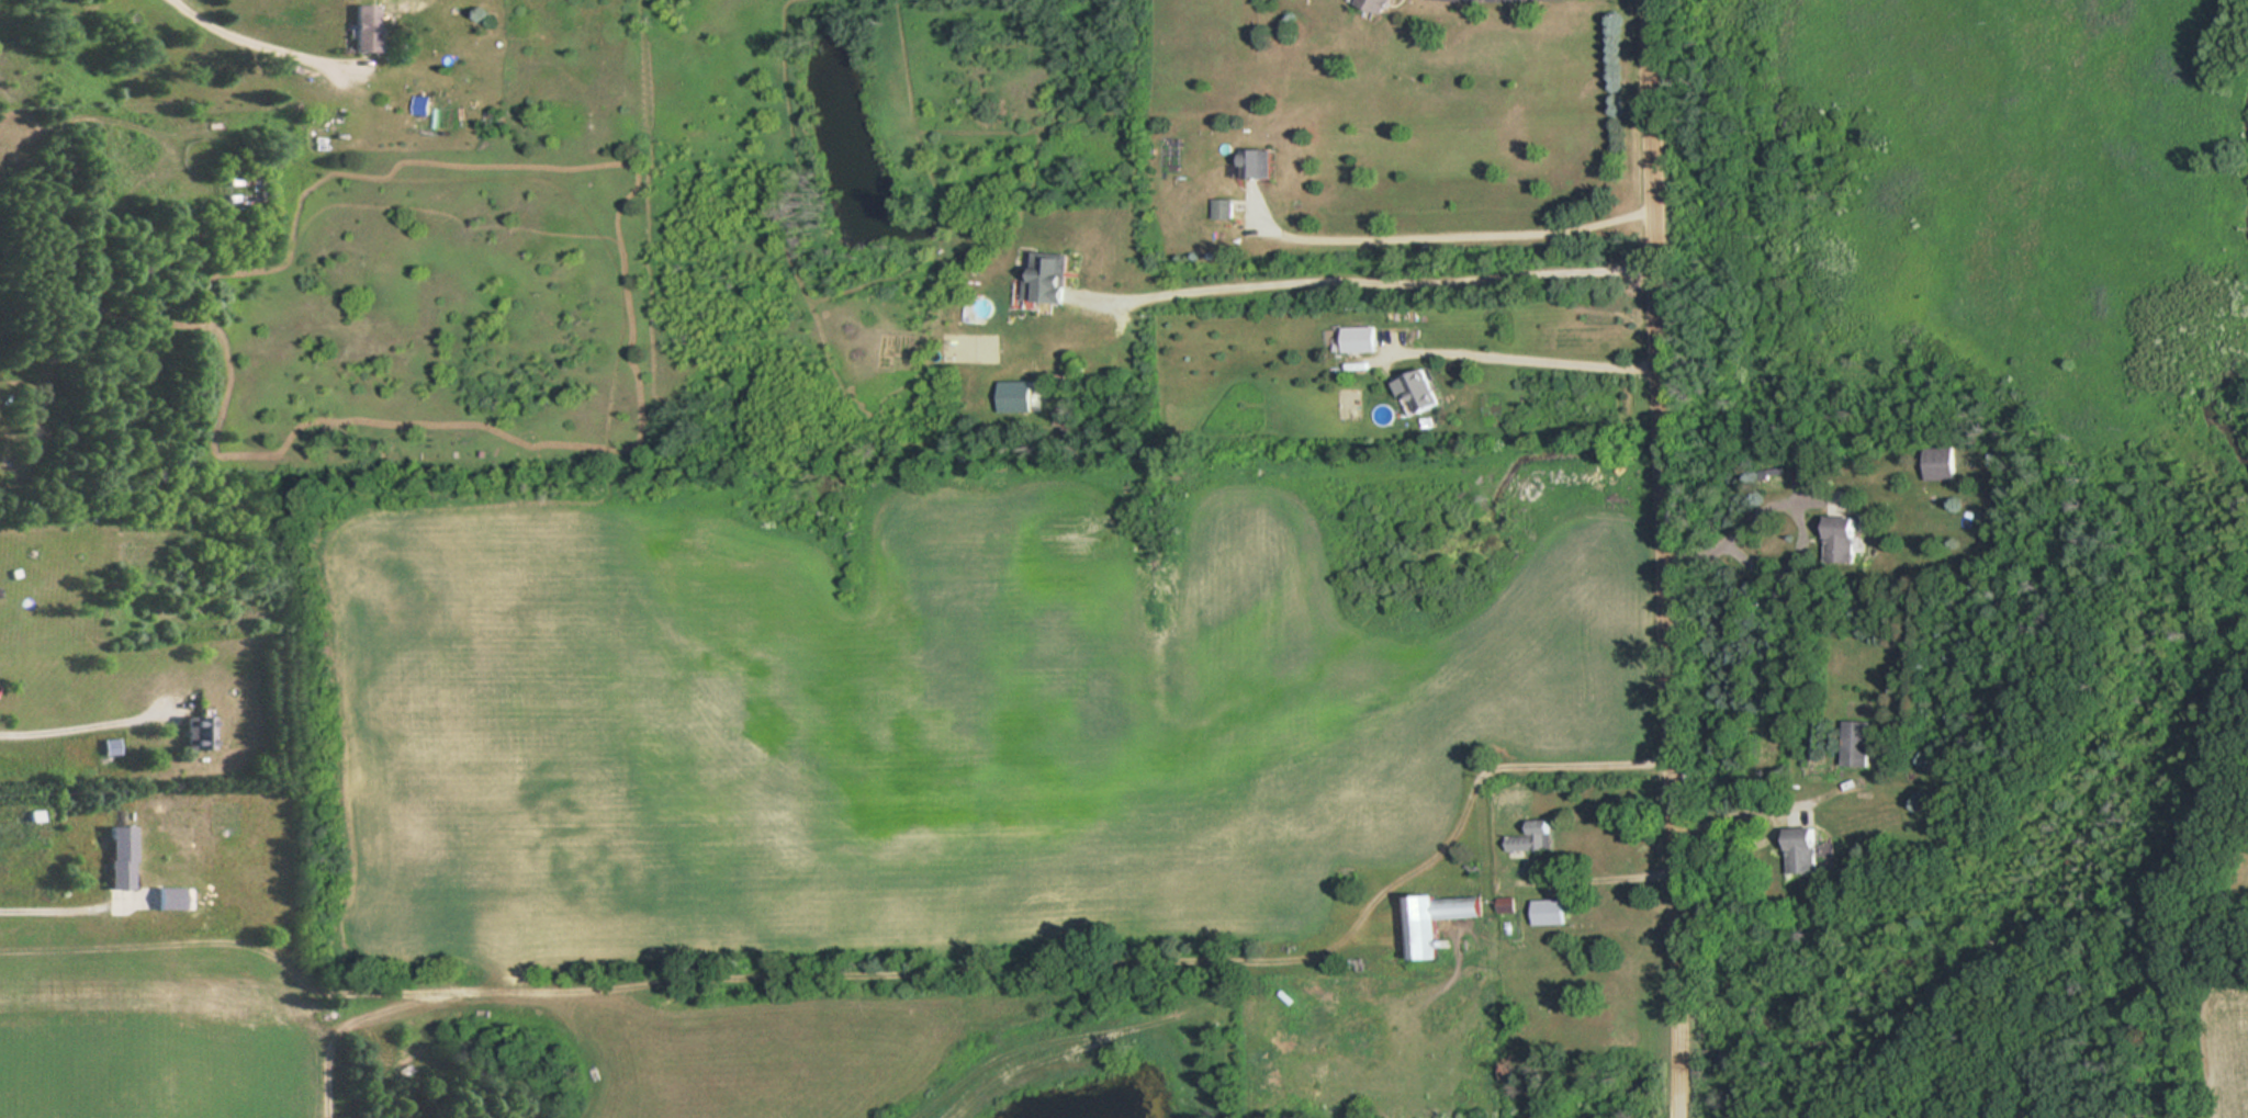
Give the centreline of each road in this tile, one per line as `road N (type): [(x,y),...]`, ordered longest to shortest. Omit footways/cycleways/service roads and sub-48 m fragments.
road 1 (residential): [(1685,1117),(1649,0)]

